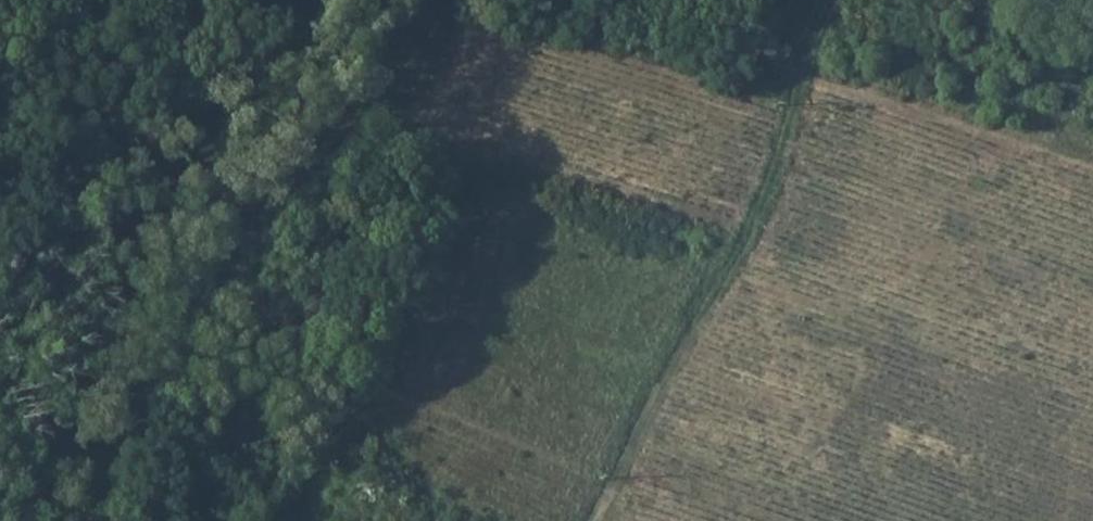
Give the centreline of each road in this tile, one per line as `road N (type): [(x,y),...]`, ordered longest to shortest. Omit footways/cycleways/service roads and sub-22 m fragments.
road 1 (tertiary): [(431,0),(241,226),(165,366),(101,520)]
road 2 (track): [(727,269),(595,520)]

